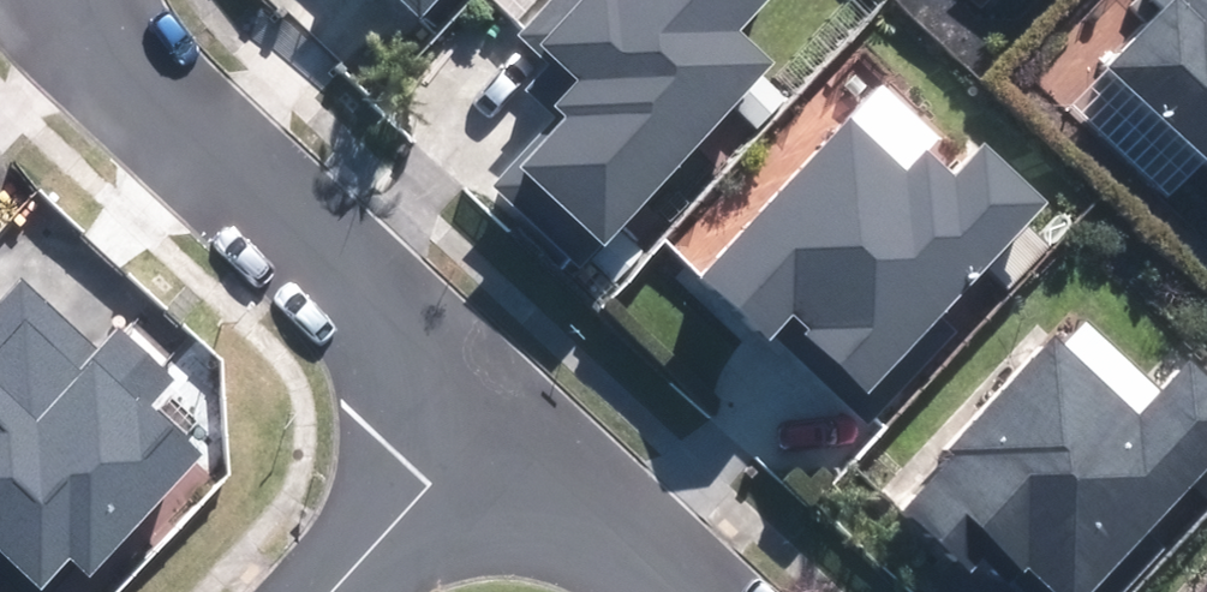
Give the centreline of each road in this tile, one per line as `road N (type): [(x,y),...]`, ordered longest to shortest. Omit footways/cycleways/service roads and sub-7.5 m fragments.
road 1 (residential): [(494,420),(89,36),(63,0)]
road 2 (residential): [(675,591),(494,420)]
road 3 (residential): [(332,591),(494,420)]

